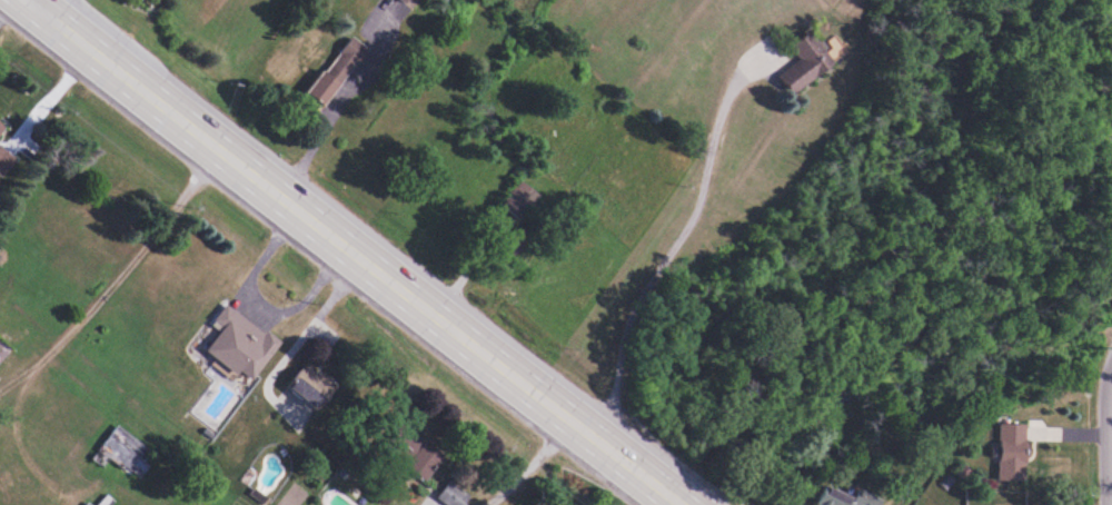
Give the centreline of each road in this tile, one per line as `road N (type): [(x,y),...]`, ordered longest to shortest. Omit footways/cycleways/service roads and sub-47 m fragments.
road 1 (primary): [(682,504),(25,0)]
road 2 (residential): [(1111,359),(1107,504)]

